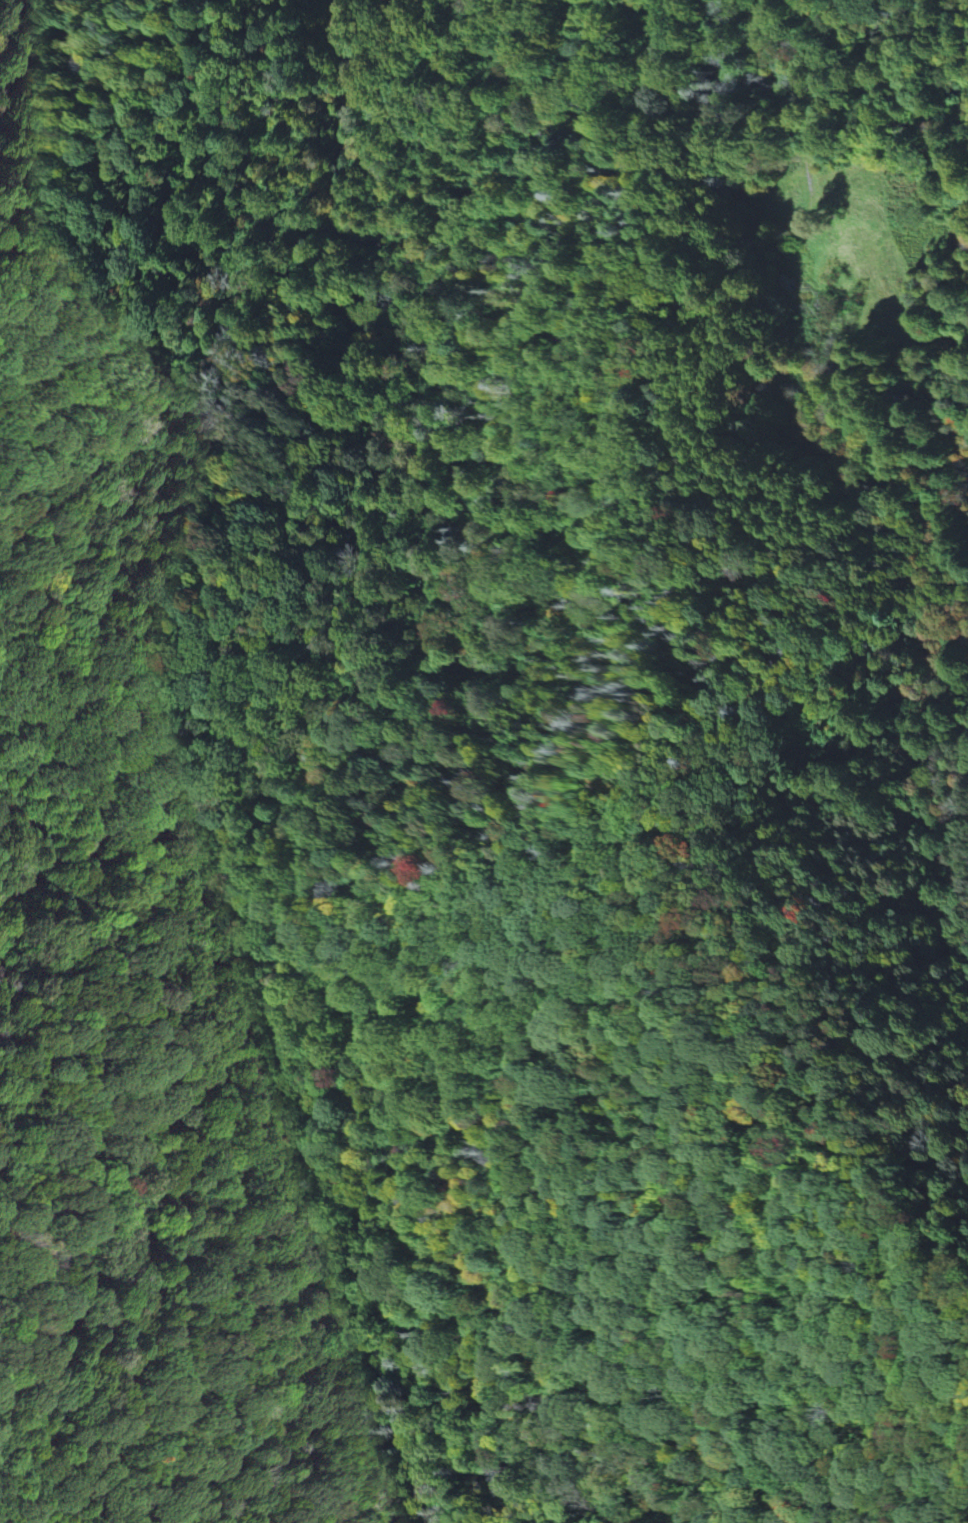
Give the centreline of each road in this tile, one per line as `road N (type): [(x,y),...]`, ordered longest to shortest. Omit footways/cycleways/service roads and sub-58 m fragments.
road 1 (track): [(627,0),(515,183),(467,219),(388,247),(354,232),(337,205),(337,141),(349,84),(334,0)]
road 2 (track): [(111,0),(84,30),(31,62),(0,102)]
road 3 (track): [(0,805),(46,848),(40,877),(0,899)]

